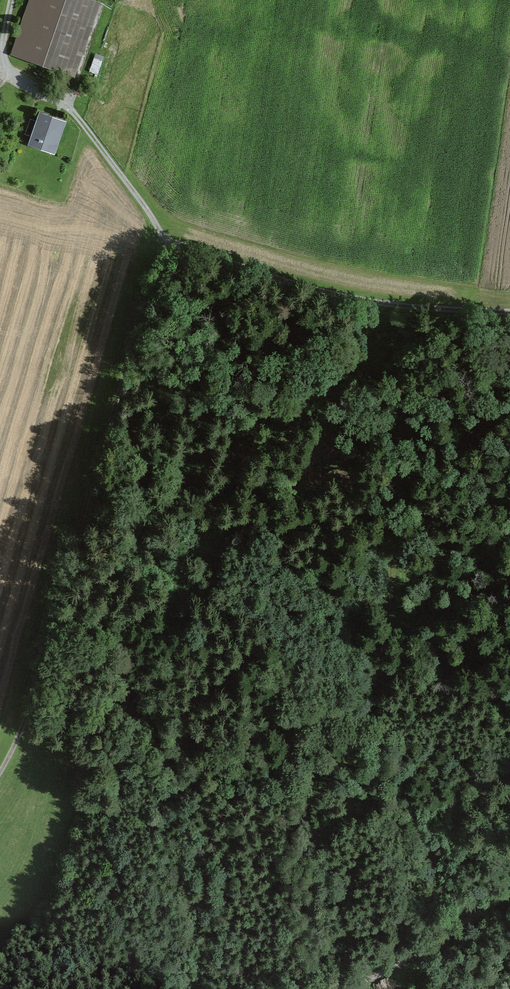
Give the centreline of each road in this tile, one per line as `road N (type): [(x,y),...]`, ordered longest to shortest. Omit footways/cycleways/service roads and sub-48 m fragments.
road 1 (track): [(482,914),(442,876),(379,743),(406,305)]
road 2 (track): [(164,240),(30,705),(0,770)]
road 3 (track): [(406,305),(261,276),(164,240),(80,129),(2,58),(0,46)]
road 4 (track): [(344,988),(509,892)]

